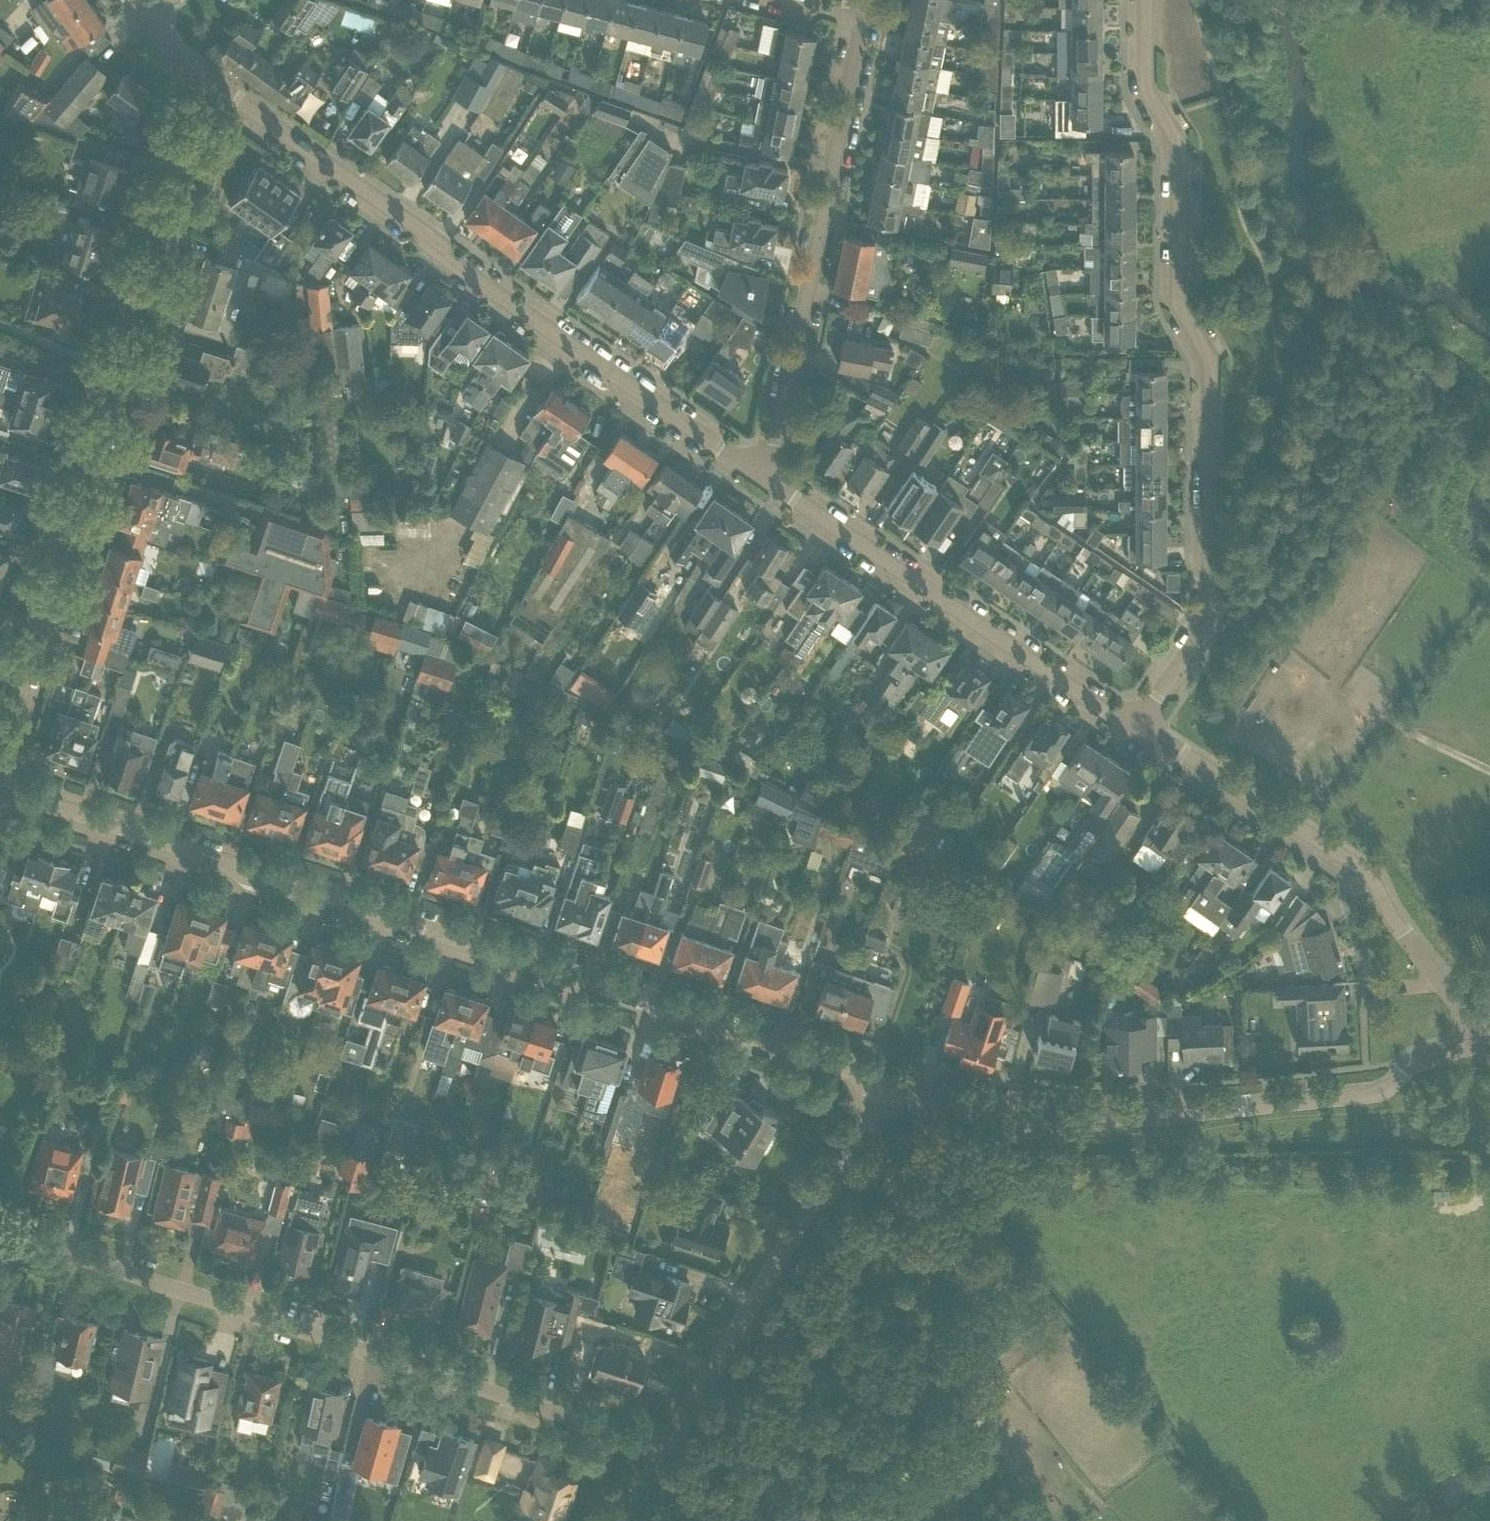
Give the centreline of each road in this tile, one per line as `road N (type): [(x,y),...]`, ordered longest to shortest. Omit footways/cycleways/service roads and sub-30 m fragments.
road 1 (tertiary): [(878,1078),(0,788)]
road 2 (residential): [(663,1448),(0,1231)]
road 3 (residential): [(0,745),(203,81)]
road 4 (residential): [(768,480),(203,81)]
road 5 (residential): [(1210,624),(1207,360),(1179,308),(1177,143),(1147,83),(1146,0)]
road 6 (tertiary): [(1473,1043),(1411,1062),(1376,1092),(1028,1126),(878,1078)]
road 7 (residential): [(1473,1043),(1459,1005),(1390,917),(1371,874),(1137,729)]
road 8 (residential): [(768,480),(862,20)]
road 9 (residential): [(1137,729),(768,480)]
road 10 (residential): [(663,1448),(878,1078)]
road 11 (track): [(866,1106),(894,1193),(928,1249),(966,1270),(975,1302),(1004,1308),(1018,1288),(976,1272)]
road 12 (unclassified): [(1137,729),(1210,624)]

